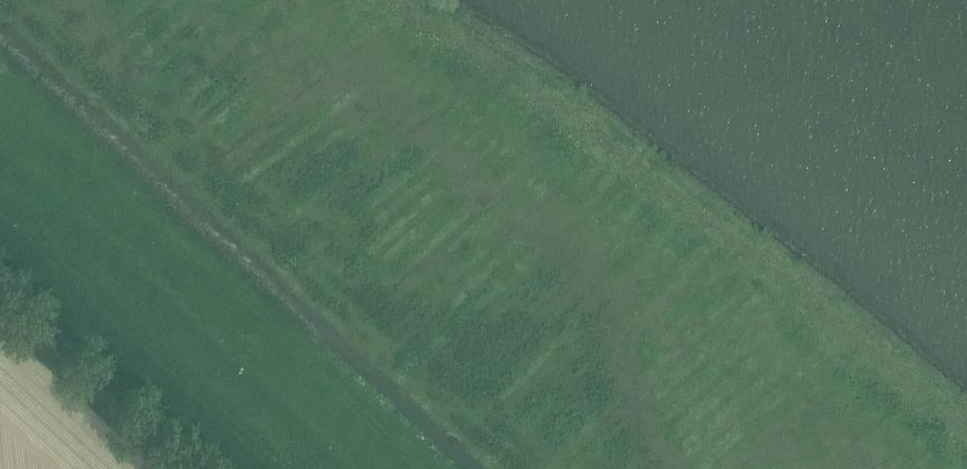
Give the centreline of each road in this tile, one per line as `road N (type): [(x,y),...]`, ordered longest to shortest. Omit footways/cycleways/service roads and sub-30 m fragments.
road 1 (track): [(290,468),(0,207)]

